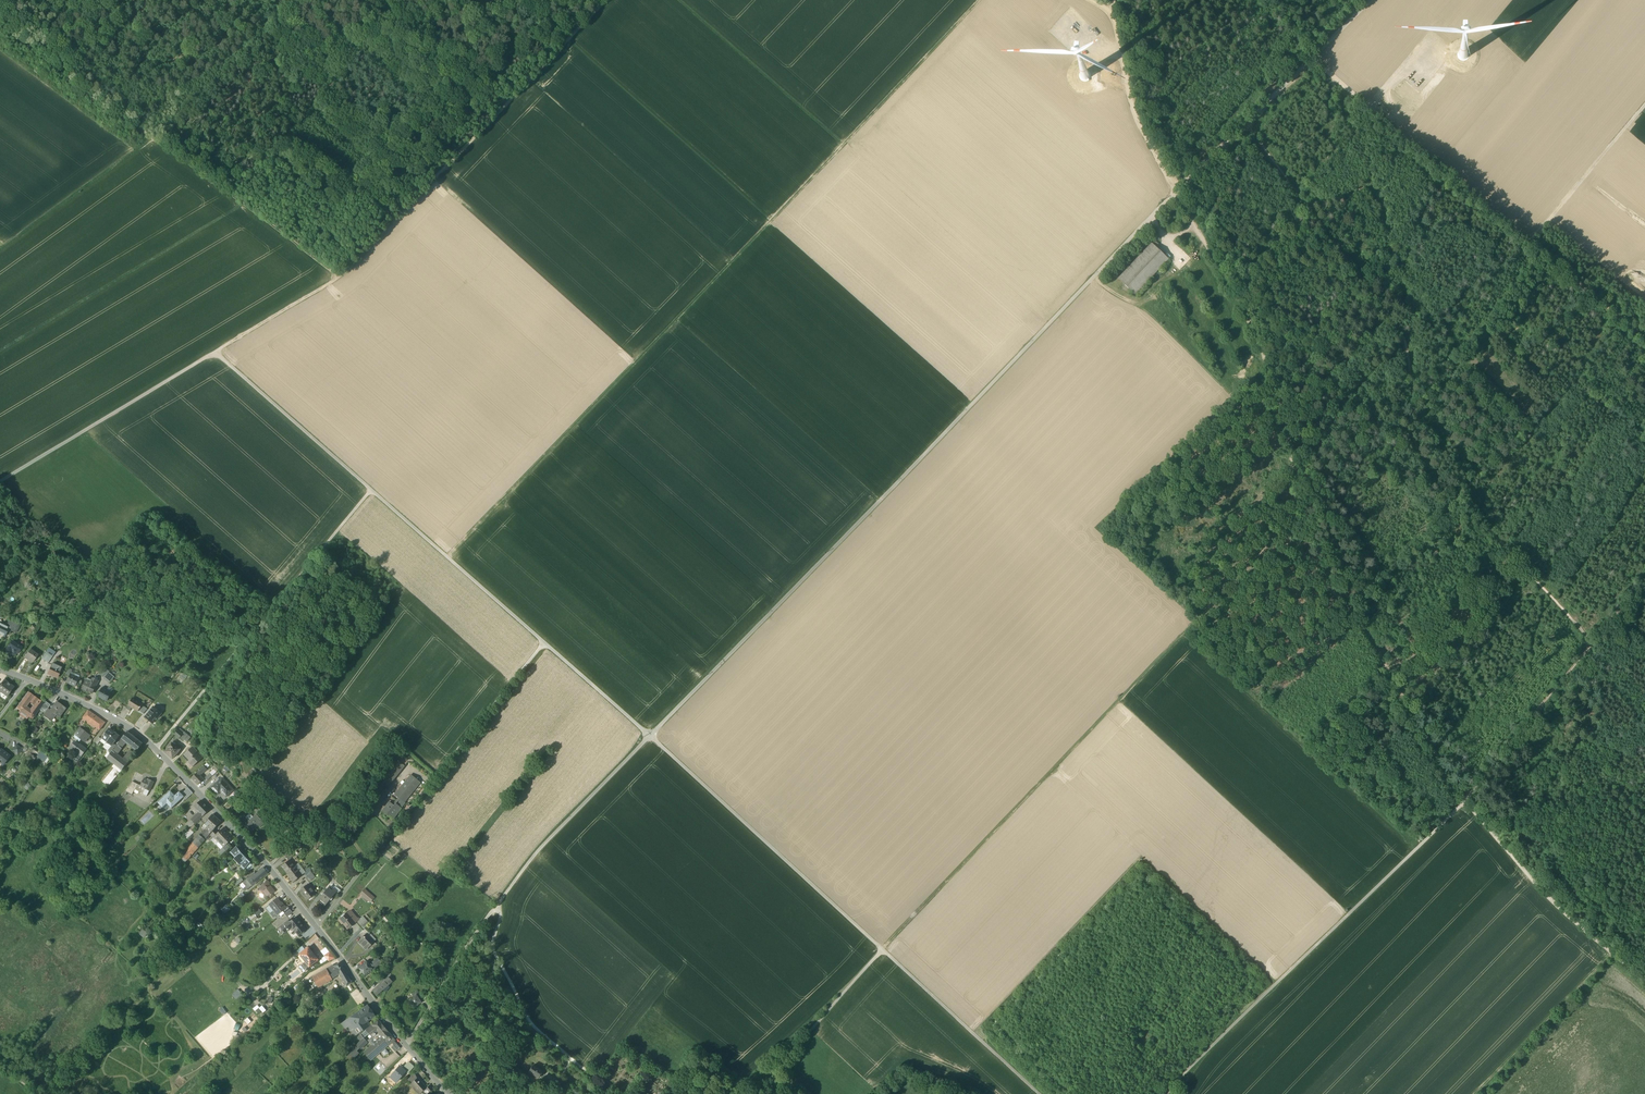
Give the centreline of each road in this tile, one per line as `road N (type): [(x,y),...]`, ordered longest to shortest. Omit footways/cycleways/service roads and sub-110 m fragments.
road 1 (track): [(499,904),(536,851),(1174,191)]
road 2 (track): [(215,352),(881,950)]
road 3 (track): [(1174,191),(1255,332),(1278,396),(1294,469),(1298,547),(1355,614),(1465,800)]
road 4 (track): [(1246,122),(1407,338),(1417,455),(1595,640)]
road 5 (track): [(1296,516),(881,950)]
road 6 (track): [(447,558),(842,145)]
road 7 (track): [(1644,340),(1312,58)]
road 8 (track): [(339,277),(0,24)]
road 9 (track): [(1465,800),(1167,1093)]
road 10 (tertiary): [(316,925),(155,749),(89,705),(0,670)]
road 11 (track): [(605,0),(339,277)]
road 12 (track): [(155,749),(372,490)]
road 13 (track): [(1644,580),(1465,800)]
road 14 (track): [(406,0),(231,196)]
road 15 (track): [(1465,800),(1551,900),(1644,983)]
road 16 (track): [(1174,191),(1357,14)]
road 17 (track): [(0,482),(215,352)]
road 18 (track): [(677,0),(842,145)]
road 19 (tertiary): [(451,1093),(316,925)]
road 20 (track): [(881,950),(1038,1093)]
road 21 (track): [(499,904),(493,949),(531,1026),(595,1075)]
road 22 (track): [(842,145),(981,0)]
road 23 (track): [(1476,1093),(1612,954)]
road 24 (unclassified): [(316,925),(437,776)]
road 25 (track): [(1115,12),(1135,114),(1174,191)]
road 26 (track): [(881,950),(756,1093)]
road 27 (track): [(1529,241),(1644,104)]
road 28 (track): [(437,776),(544,643)]
road 29 (track): [(215,352),(339,277)]

